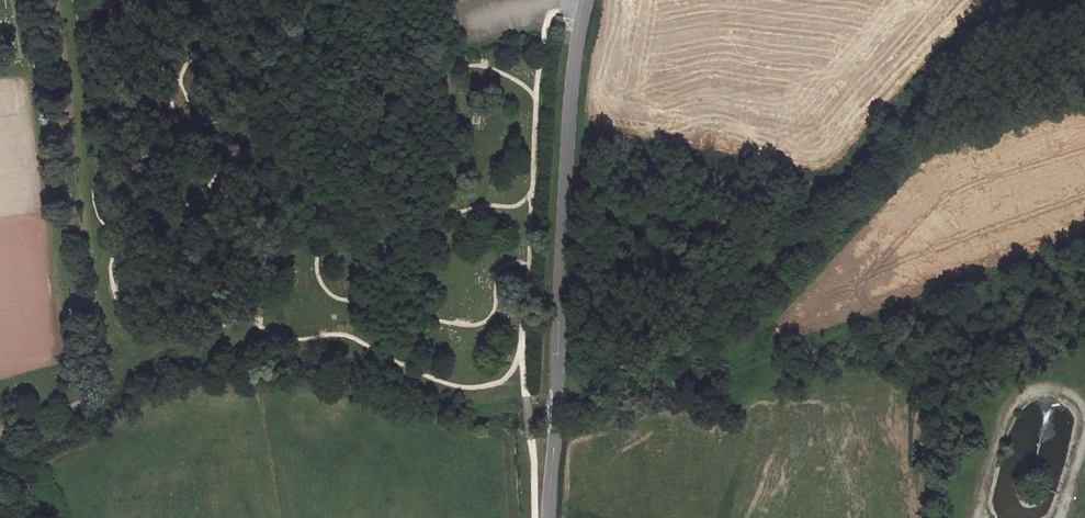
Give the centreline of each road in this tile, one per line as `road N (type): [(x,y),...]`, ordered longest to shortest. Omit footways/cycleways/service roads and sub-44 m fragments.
road 1 (unclassified): [(586,0),(571,107),(550,517)]

